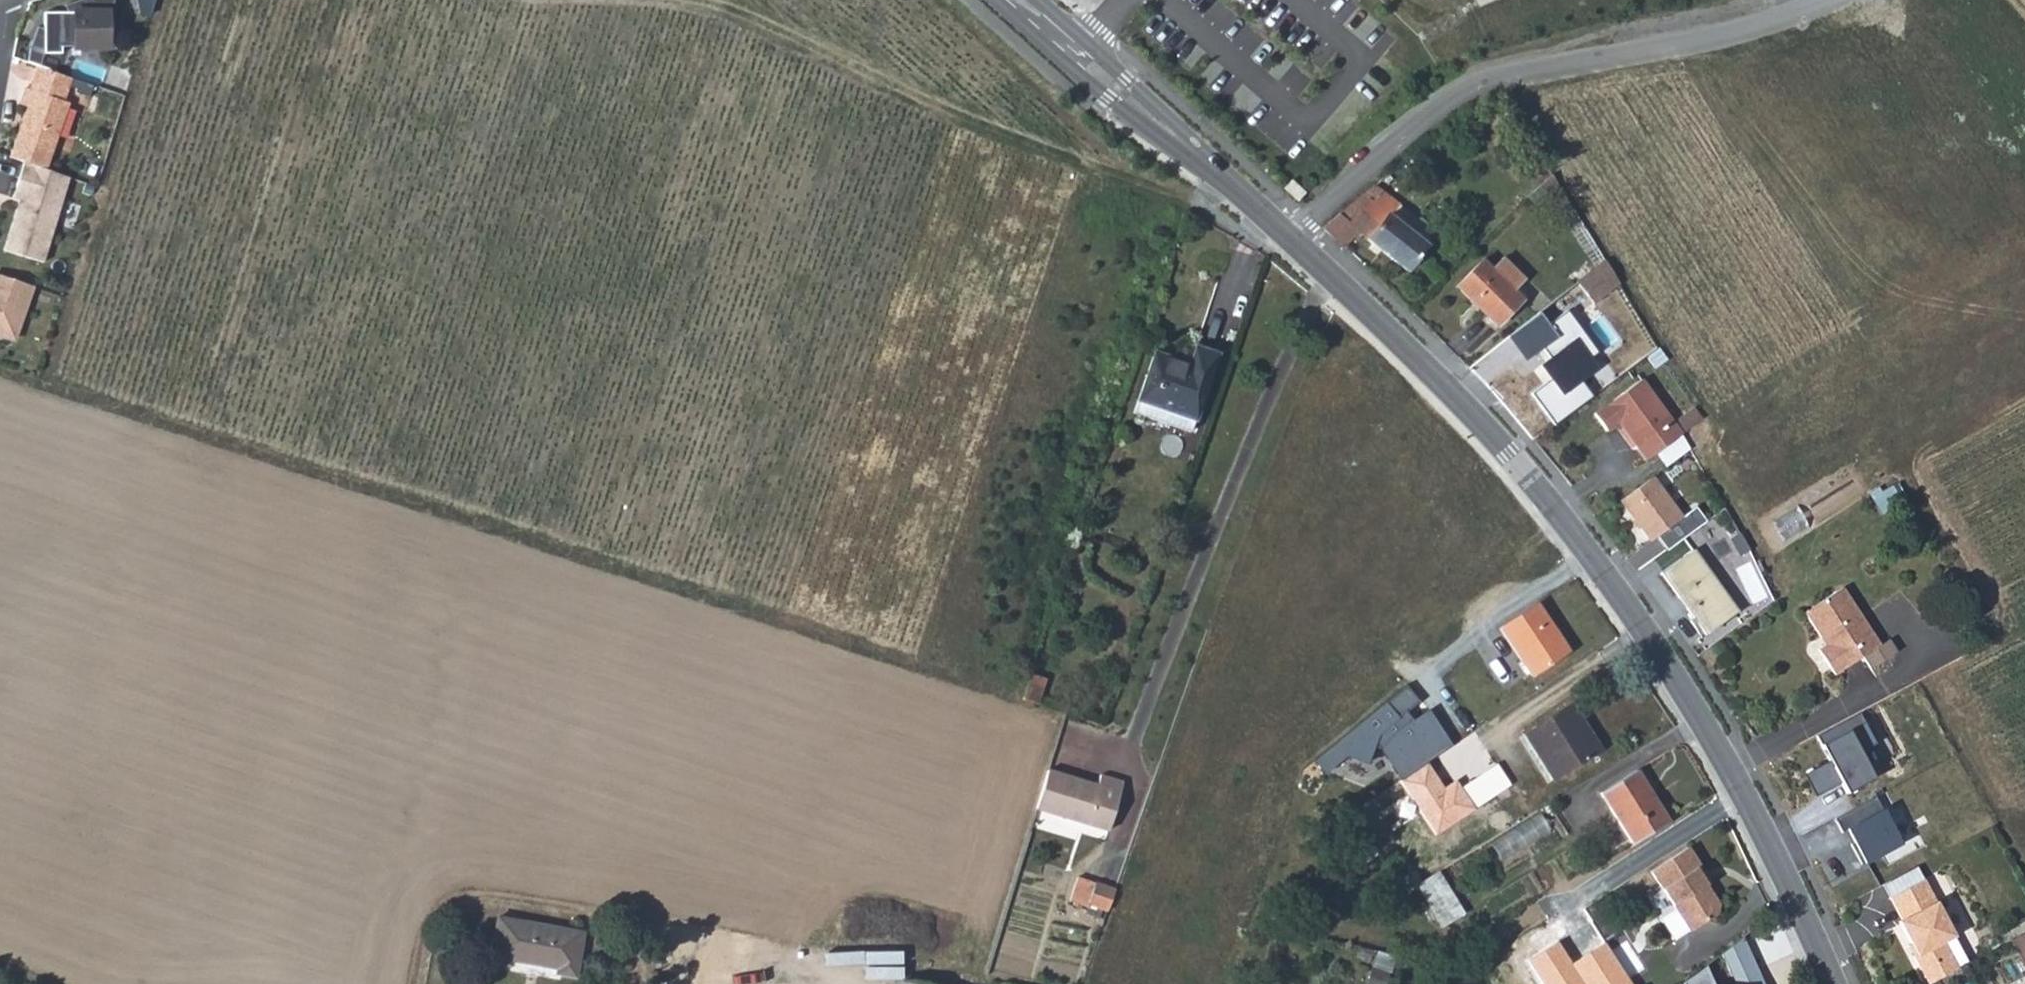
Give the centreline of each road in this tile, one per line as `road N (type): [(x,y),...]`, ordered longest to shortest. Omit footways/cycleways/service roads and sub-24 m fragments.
road 1 (tertiary): [(1294,238),(1461,403),(1613,582),(1771,843),(1834,983)]
road 2 (unclassified): [(1294,238),(1462,91),(1719,34),(1801,0)]
road 3 (tertiary): [(1004,5),(1107,100),(1229,182)]
road 4 (tertiary): [(1229,182),(1086,41)]

